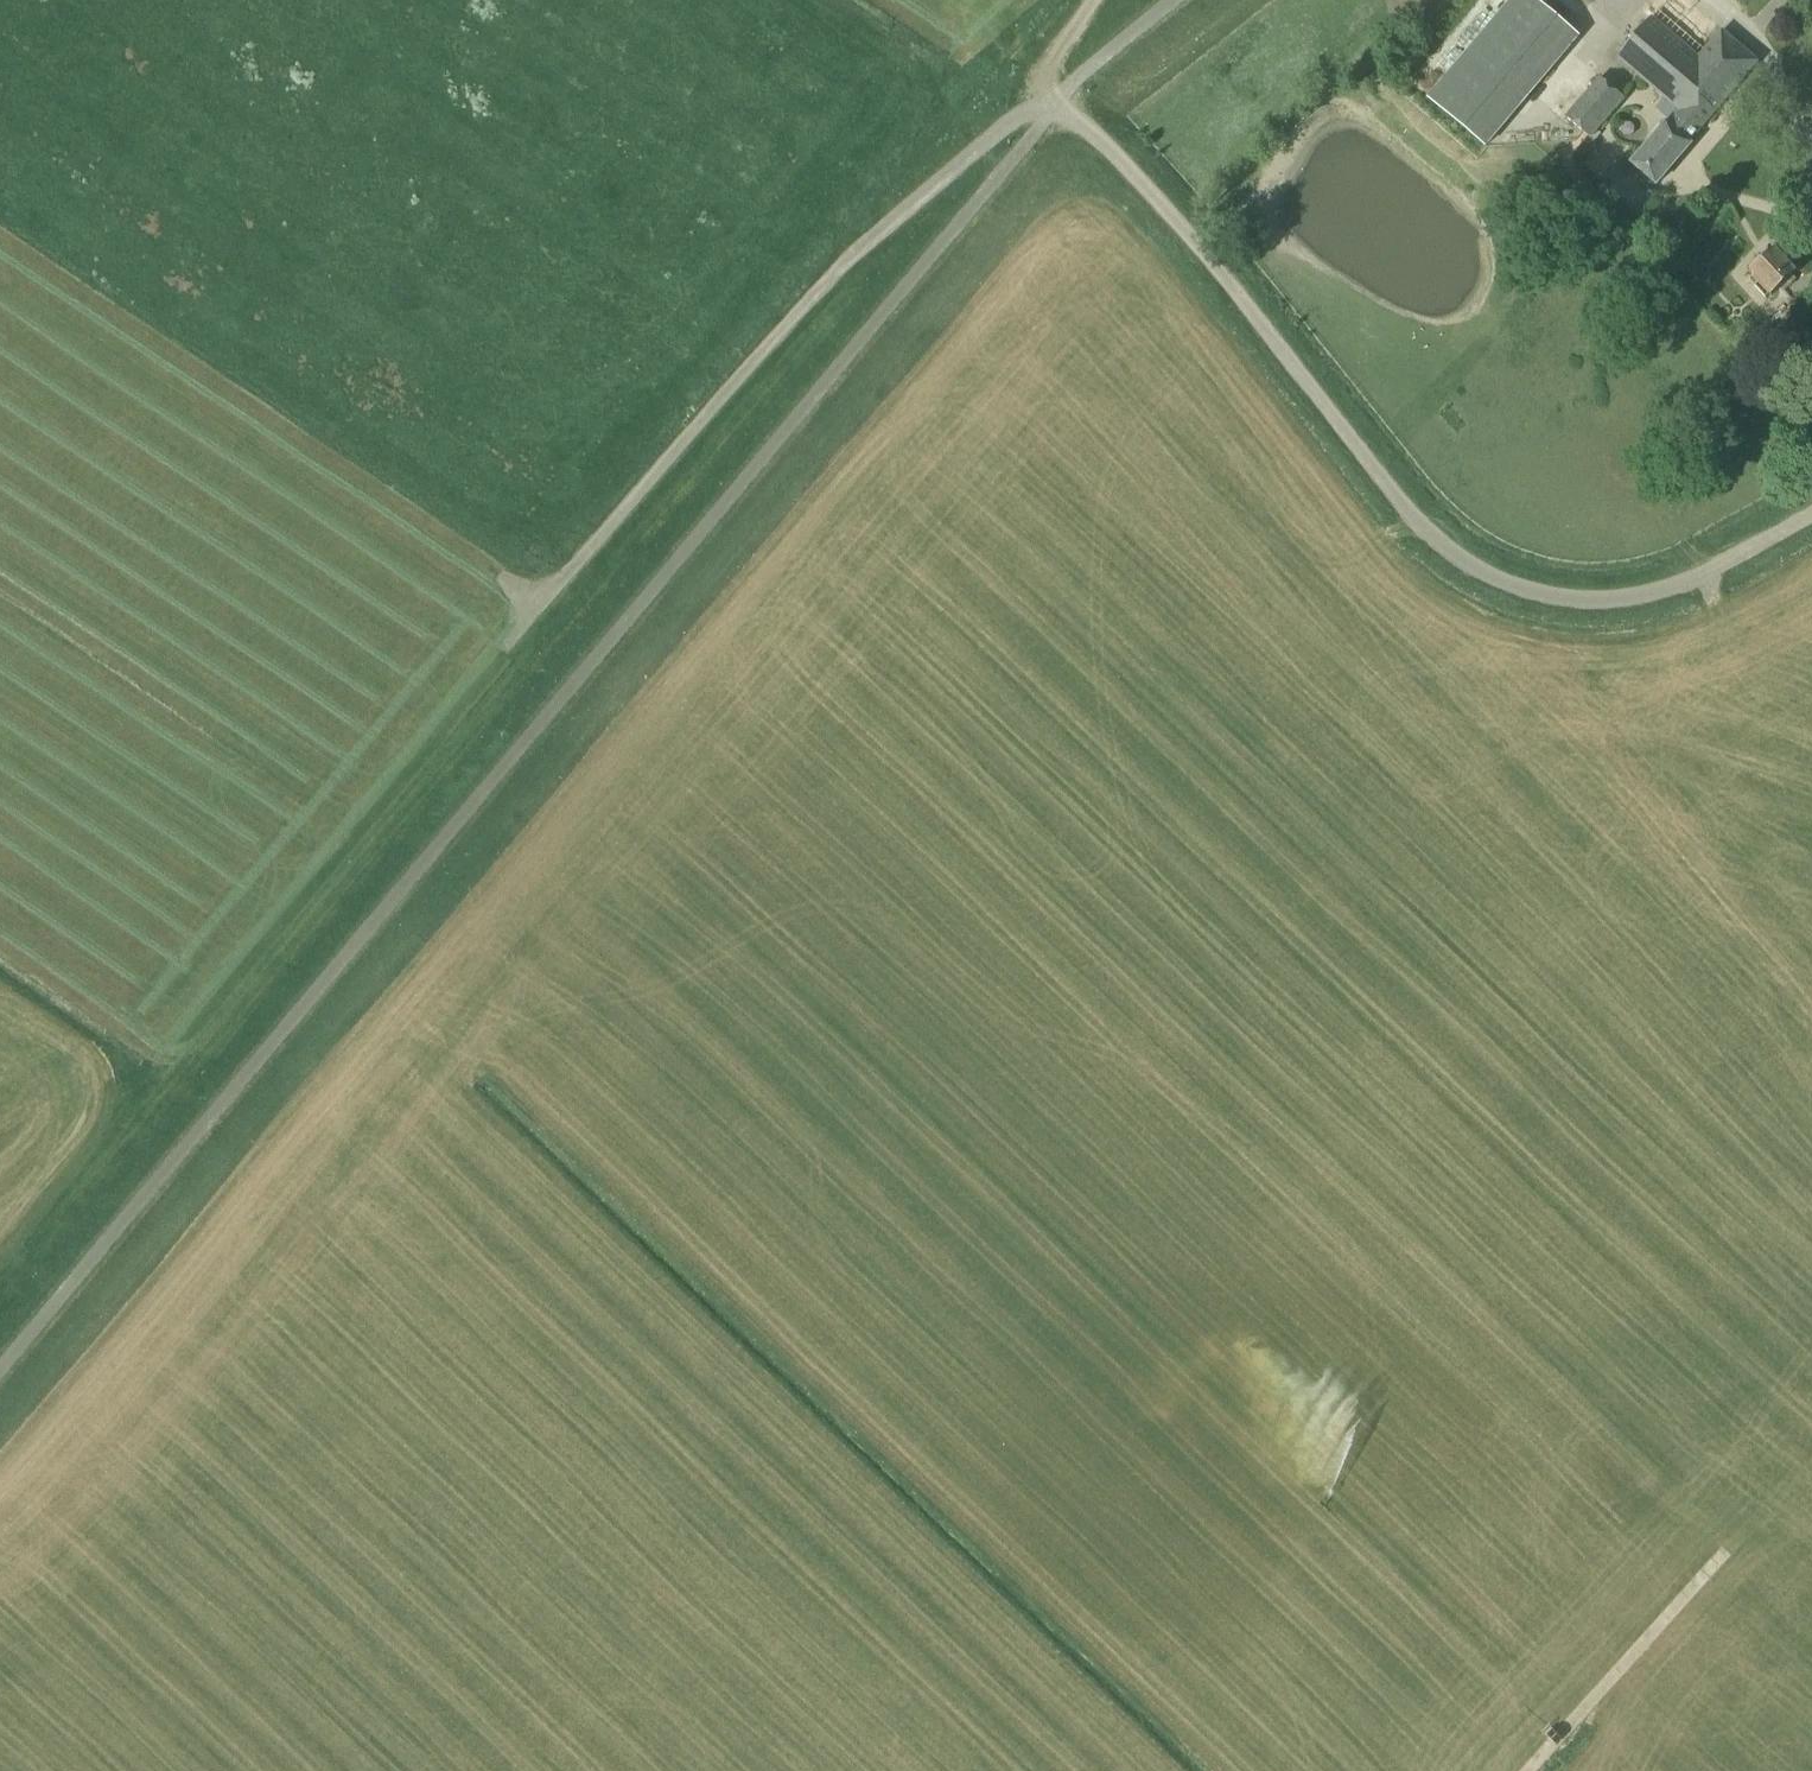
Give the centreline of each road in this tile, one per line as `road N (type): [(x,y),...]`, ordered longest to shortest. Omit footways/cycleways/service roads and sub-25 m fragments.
road 1 (unclassified): [(1811,522),(1727,571),(1626,604),(1557,602),(1468,575),(1441,555),(1240,301),(1059,100)]
road 2 (track): [(1721,1564),(1536,1770)]

